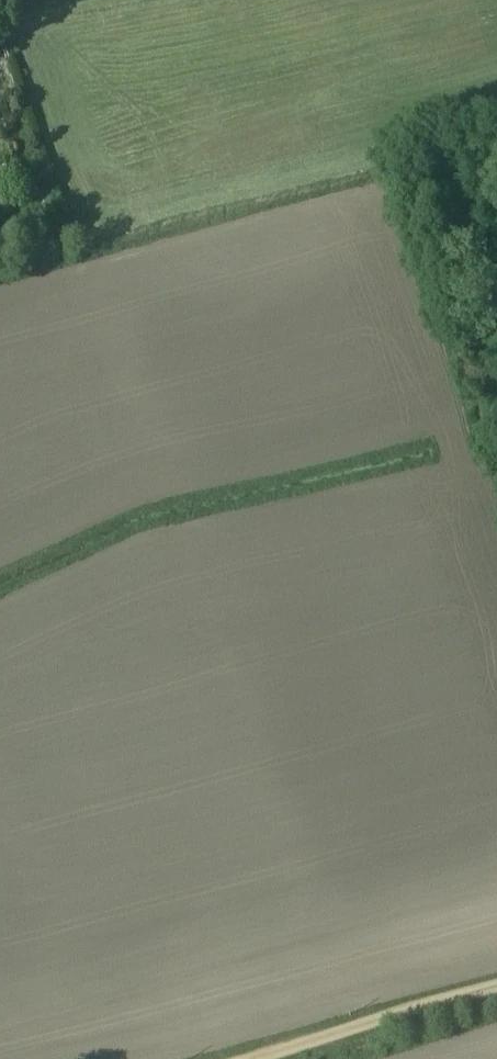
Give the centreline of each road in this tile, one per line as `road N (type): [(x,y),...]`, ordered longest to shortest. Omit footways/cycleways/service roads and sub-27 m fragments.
road 1 (track): [(252,1058),(496,989)]

